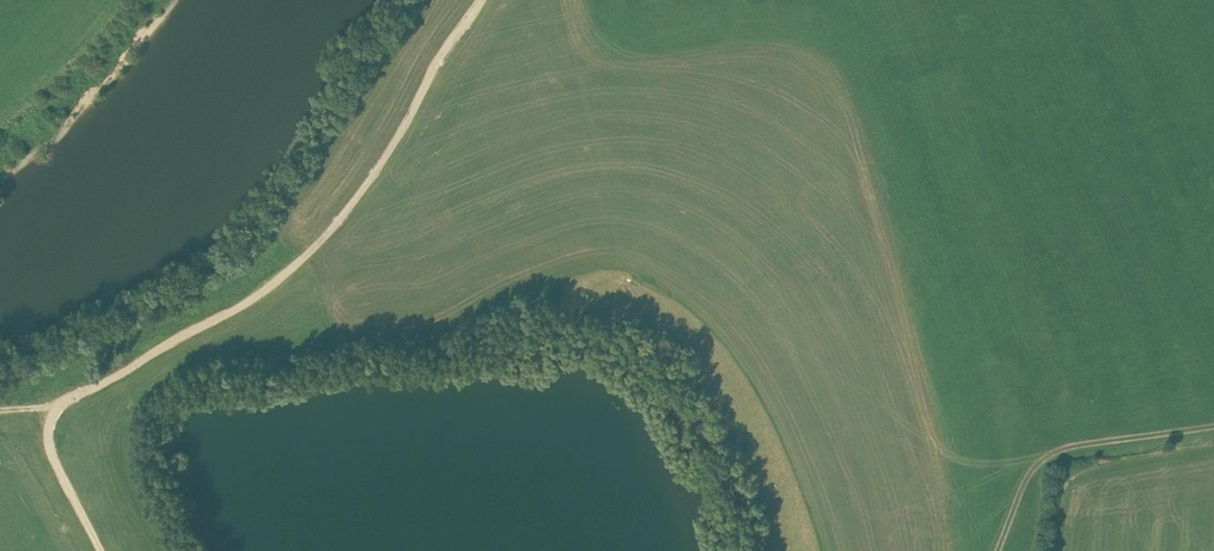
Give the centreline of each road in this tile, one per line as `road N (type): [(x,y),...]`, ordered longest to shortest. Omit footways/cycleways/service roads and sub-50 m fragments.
road 1 (track): [(482,0),(350,205),(302,256),(261,293),(62,403),(50,436)]
road 2 (track): [(100,550),(50,436)]

